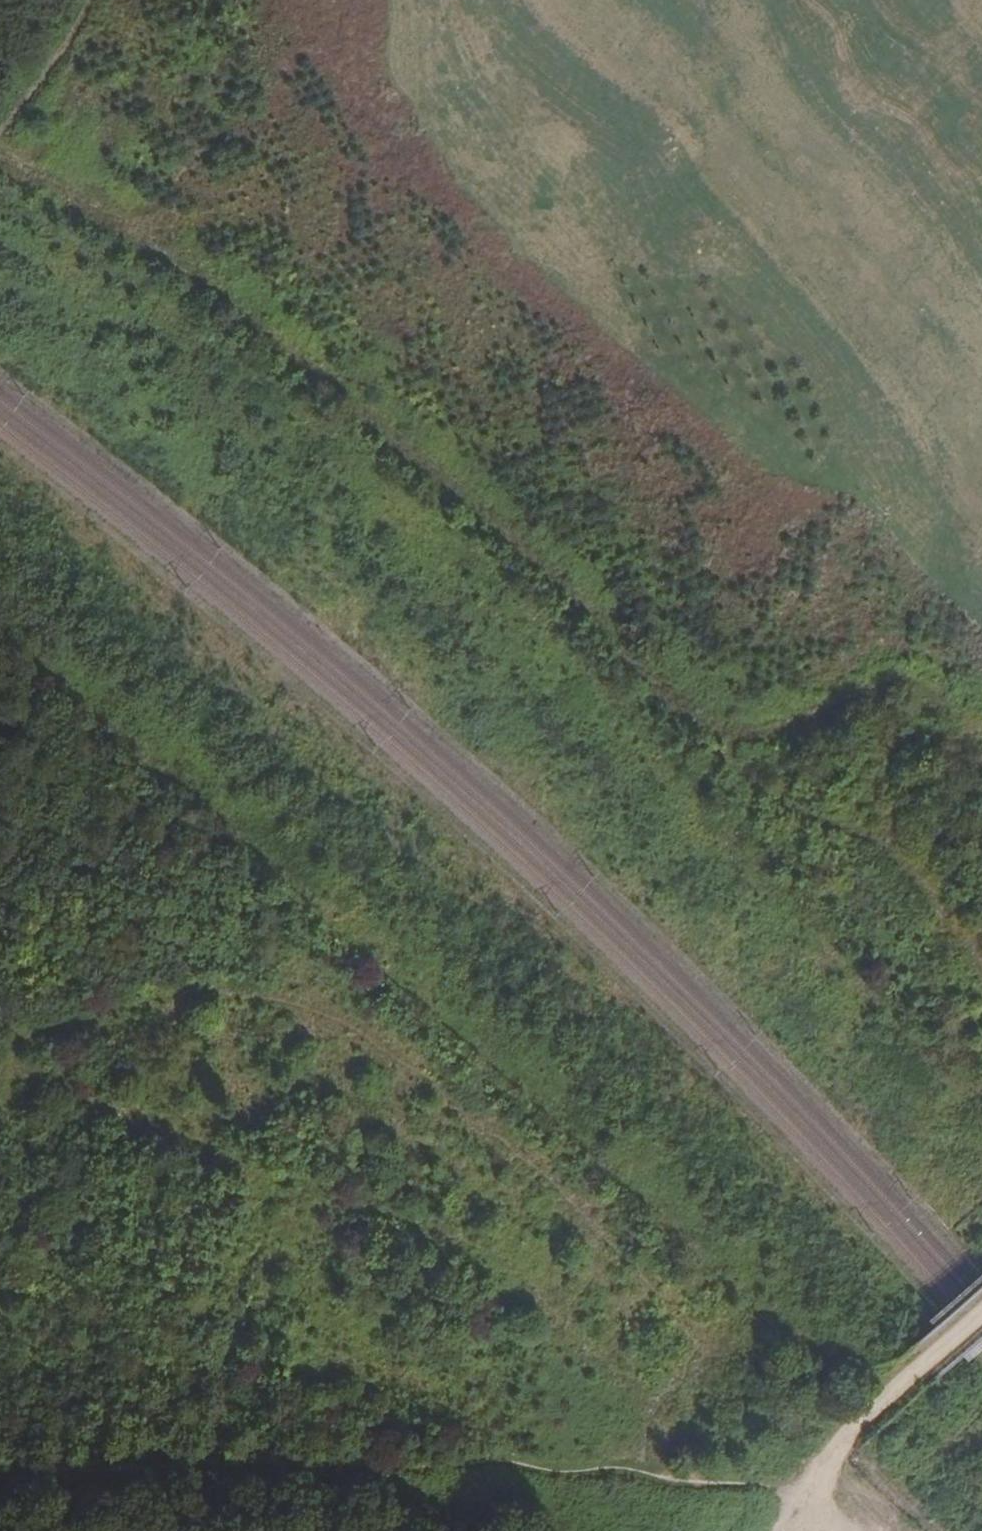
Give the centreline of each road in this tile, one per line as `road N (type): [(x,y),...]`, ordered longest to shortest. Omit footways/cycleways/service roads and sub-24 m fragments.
road 1 (track): [(815,1462),(790,1495),(660,1478),(484,1472),(0,1474)]
road 2 (track): [(815,1462),(981,1314)]

